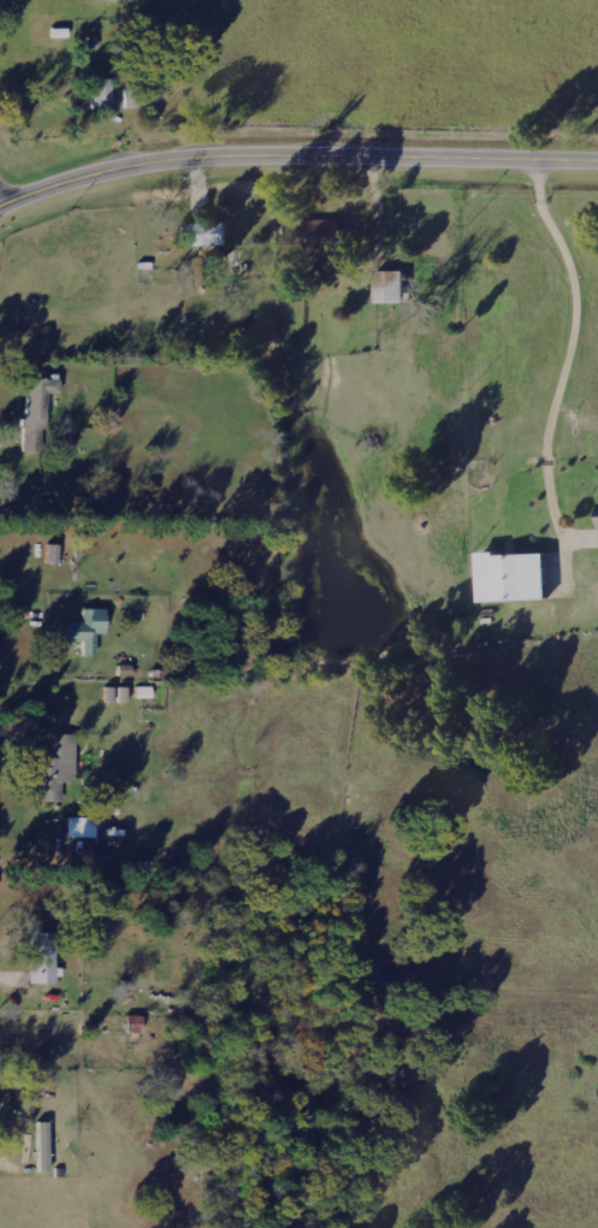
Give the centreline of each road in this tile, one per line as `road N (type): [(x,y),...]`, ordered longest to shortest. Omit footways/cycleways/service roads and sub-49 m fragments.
road 1 (tertiary): [(0,208),(120,167),(220,155),(597,161)]

